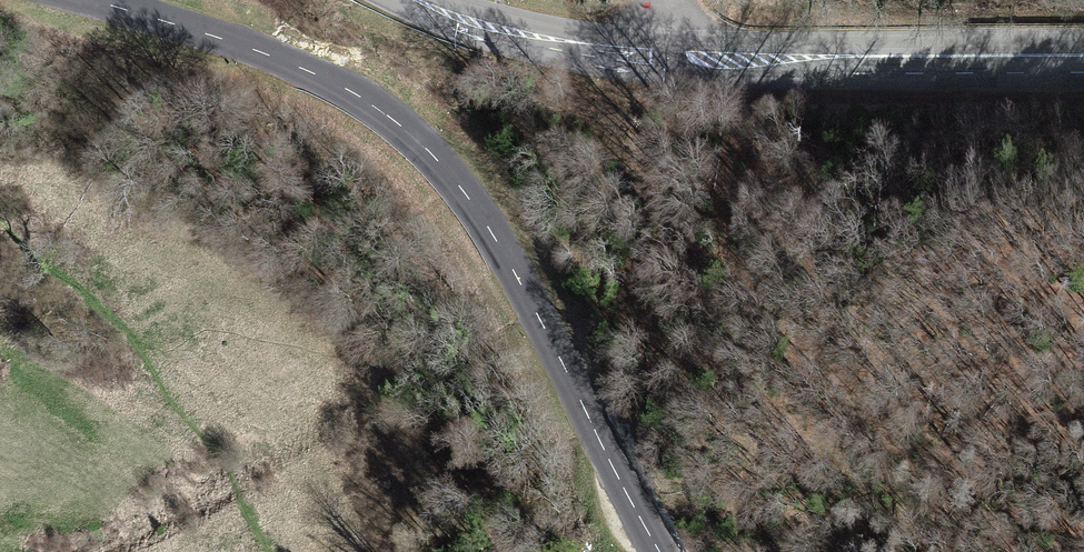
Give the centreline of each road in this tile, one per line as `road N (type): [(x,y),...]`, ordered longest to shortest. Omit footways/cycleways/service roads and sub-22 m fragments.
road 1 (secondary): [(660,551),(493,235),(413,136),(306,70),(91,0)]
road 2 (primary): [(417,0),(524,36),(651,57),(1083,64)]
road 3 (track): [(372,551),(346,488),(261,388),(155,230),(74,177),(0,149)]

